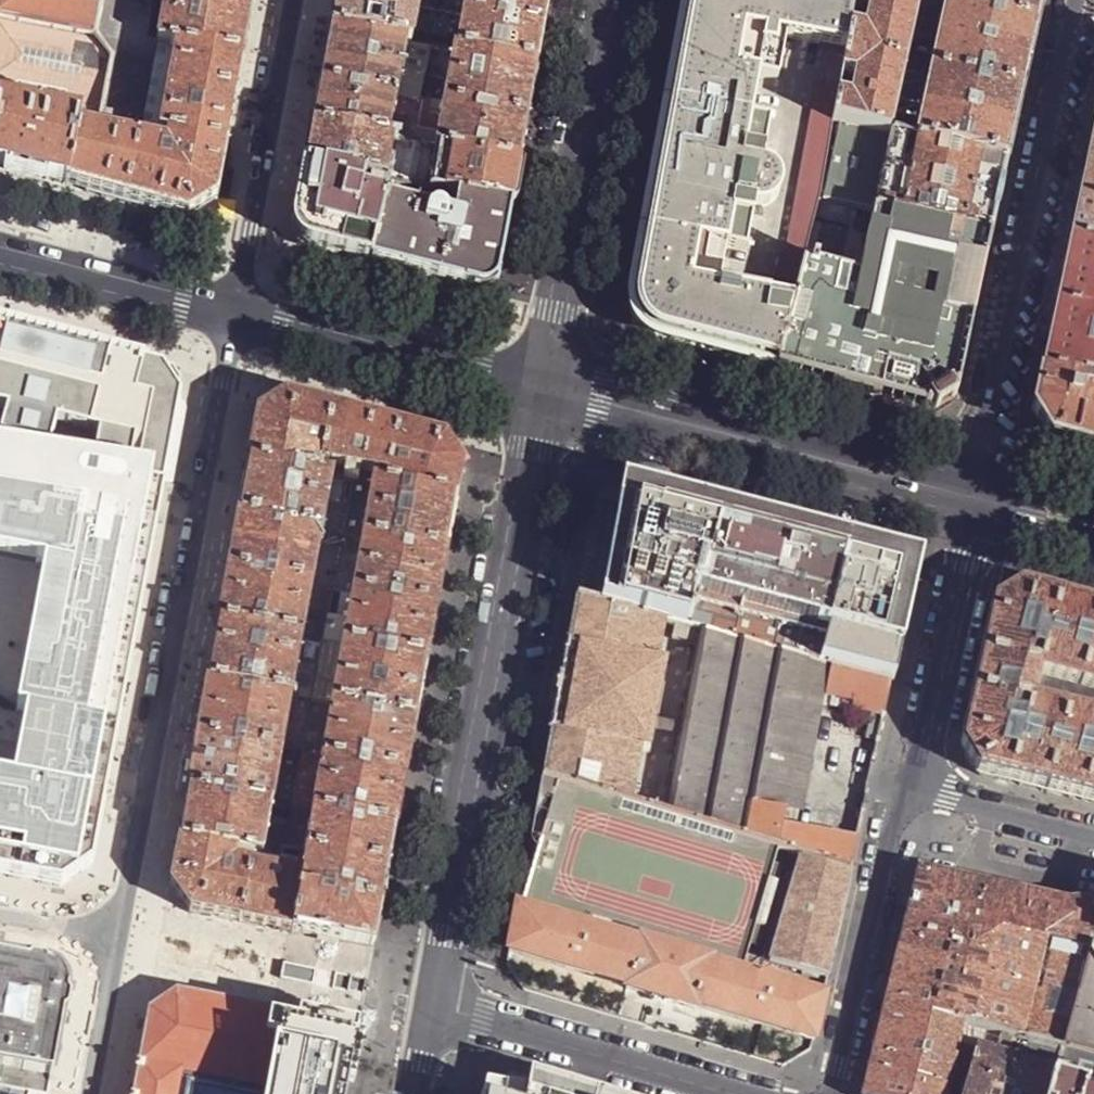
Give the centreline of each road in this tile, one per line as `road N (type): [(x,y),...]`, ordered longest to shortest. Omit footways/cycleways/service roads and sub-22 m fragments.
road 1 (trunk): [(399,1093),(592,0)]
road 2 (residential): [(236,312),(115,938)]
road 3 (tertiary): [(430,1007),(544,387)]
road 4 (residential): [(1077,0),(973,498)]
road 5 (secondary): [(973,498),(544,387)]
road 6 (secondary): [(544,387),(615,0)]
road 7 (residential): [(430,1007),(752,1093)]
road 8 (secondary): [(544,387),(236,312)]
road 9 (residential): [(236,312),(292,0)]
road 10 (residential): [(908,789),(831,1093)]
road 11 (residential): [(973,498),(908,789)]
road 12 (secondary): [(236,312),(0,245)]
road 13 (residential): [(1093,835),(908,789)]
road 14 (residential): [(115,938),(87,1093)]
road 15 (secondary): [(1093,530),(973,498)]

